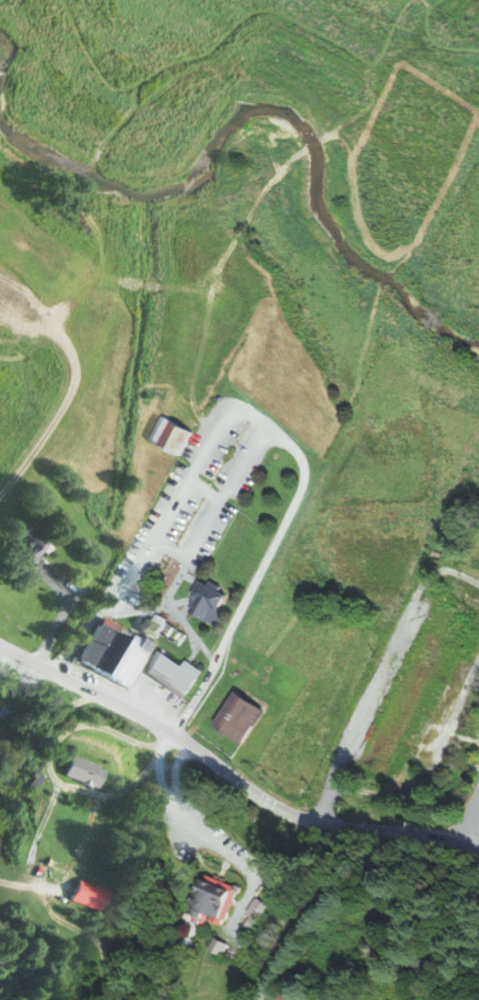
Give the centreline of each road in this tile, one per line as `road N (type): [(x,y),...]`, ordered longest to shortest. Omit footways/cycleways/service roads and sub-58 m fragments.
road 1 (secondary): [(478,851),(285,814),(148,720),(0,644)]

